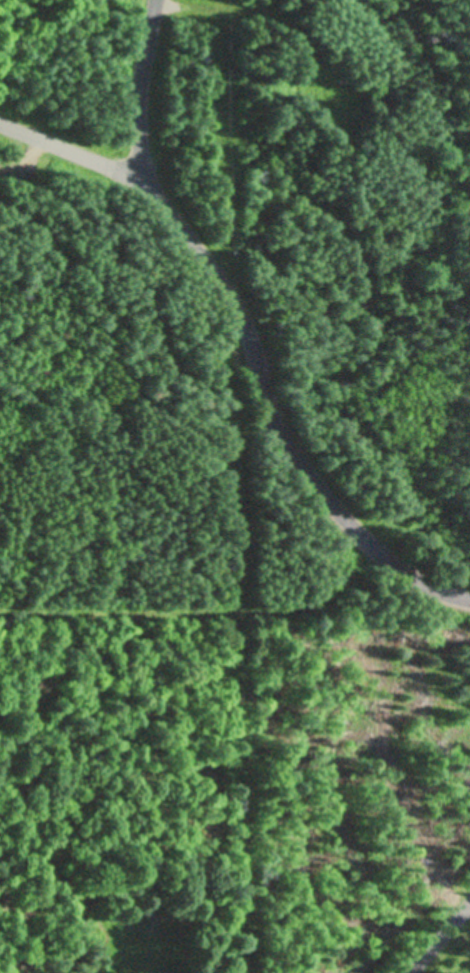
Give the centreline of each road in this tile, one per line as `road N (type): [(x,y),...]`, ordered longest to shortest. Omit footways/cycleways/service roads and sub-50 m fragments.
road 1 (residential): [(469,599),(427,587),(372,551),(317,495),(282,442),(248,342),(208,269),(142,182),(142,78),(157,0)]
road 2 (residential): [(0,126),(142,182)]

